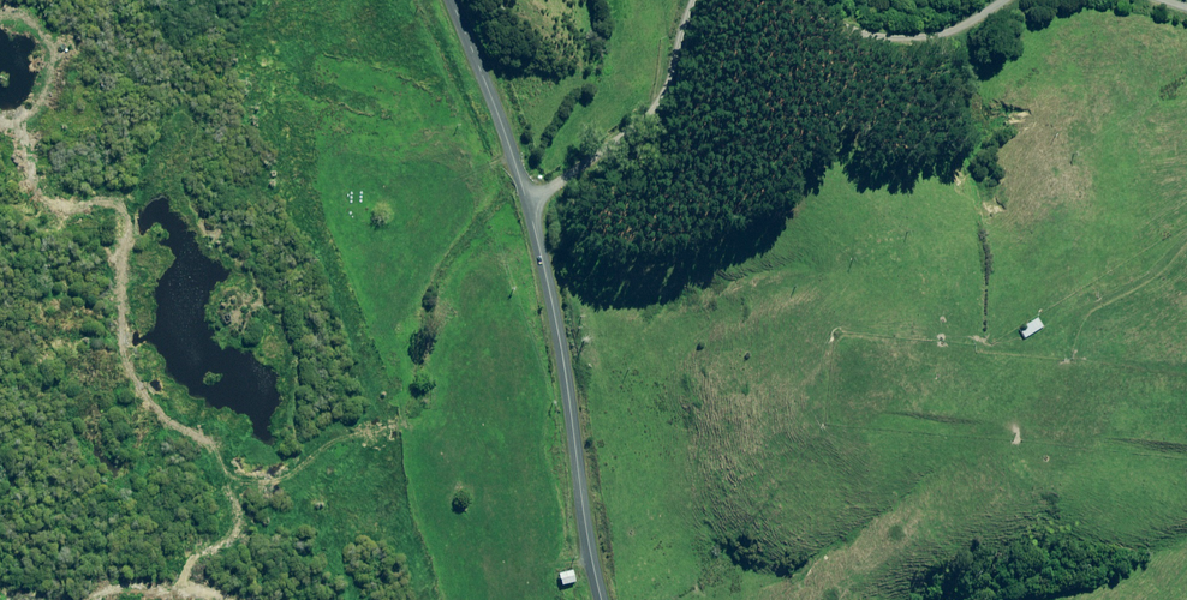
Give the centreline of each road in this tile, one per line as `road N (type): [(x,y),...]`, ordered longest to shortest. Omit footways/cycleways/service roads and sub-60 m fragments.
road 1 (unclassified): [(527,193),(554,288),(602,599)]
road 2 (unclassified): [(527,193),(631,129),(685,0)]
road 3 (unclassified): [(830,0),(874,32),(907,35),(961,31),(1023,0)]
road 4 (unclassified): [(449,0),(527,193)]

